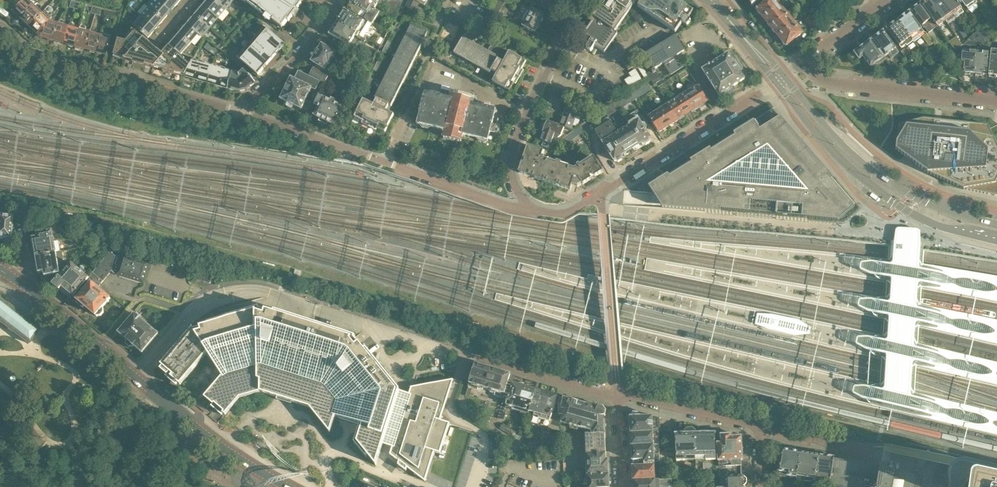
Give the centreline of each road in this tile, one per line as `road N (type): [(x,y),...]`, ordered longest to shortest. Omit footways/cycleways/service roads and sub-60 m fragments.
road 1 (tertiary): [(288,486),(226,450),(23,284)]
road 2 (residential): [(778,80),(571,210),(528,210)]
road 3 (residential): [(238,109),(35,55),(0,31)]
road 4 (residential): [(528,210),(510,159),(574,14)]
road 5 (residential): [(996,100),(819,81),(801,64)]
road 6 (primary): [(831,141),(900,207),(996,240)]
road 7 (residential): [(385,162),(428,74),(514,105)]
road 8 (primary): [(996,223),(911,195),(831,141)]
road 9 (residential): [(385,162),(238,109)]
road 10 (residential): [(467,355),(617,395)]
road 11 (residential): [(528,210),(385,162)]
road 12 (residential): [(338,0),(292,64),(238,109)]
road 13 (residential): [(617,395),(760,428)]

